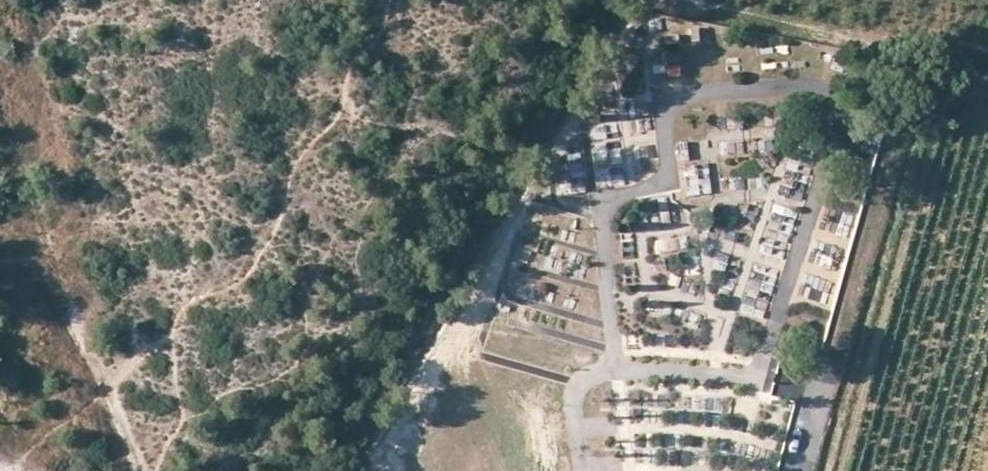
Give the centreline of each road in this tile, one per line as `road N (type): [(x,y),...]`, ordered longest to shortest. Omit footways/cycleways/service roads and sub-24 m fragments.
road 1 (residential): [(616,368),(602,211),(609,198),(667,180),(668,107),(699,94),(817,87),(844,100),(851,144),(816,188),(757,379)]
road 2 (track): [(830,371),(911,59),(682,0)]
road 3 (track): [(141,470),(68,311),(0,88)]
road 4 (residential): [(757,379),(616,368)]
road 5 (residential): [(616,368),(589,375),(578,390),(583,470)]

